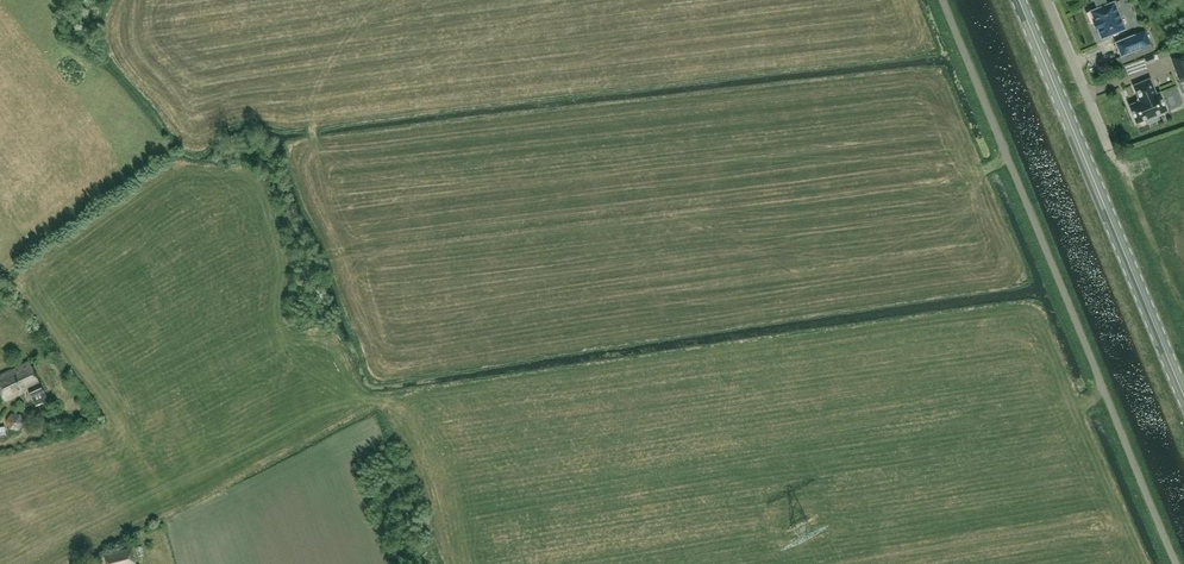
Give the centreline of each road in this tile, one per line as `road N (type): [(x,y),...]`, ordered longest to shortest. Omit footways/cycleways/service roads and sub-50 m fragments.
road 1 (unclassified): [(1176,563),(943,0)]
road 2 (primary): [(1183,395),(1019,0)]
road 3 (unclassified): [(1047,0),(1110,151)]

